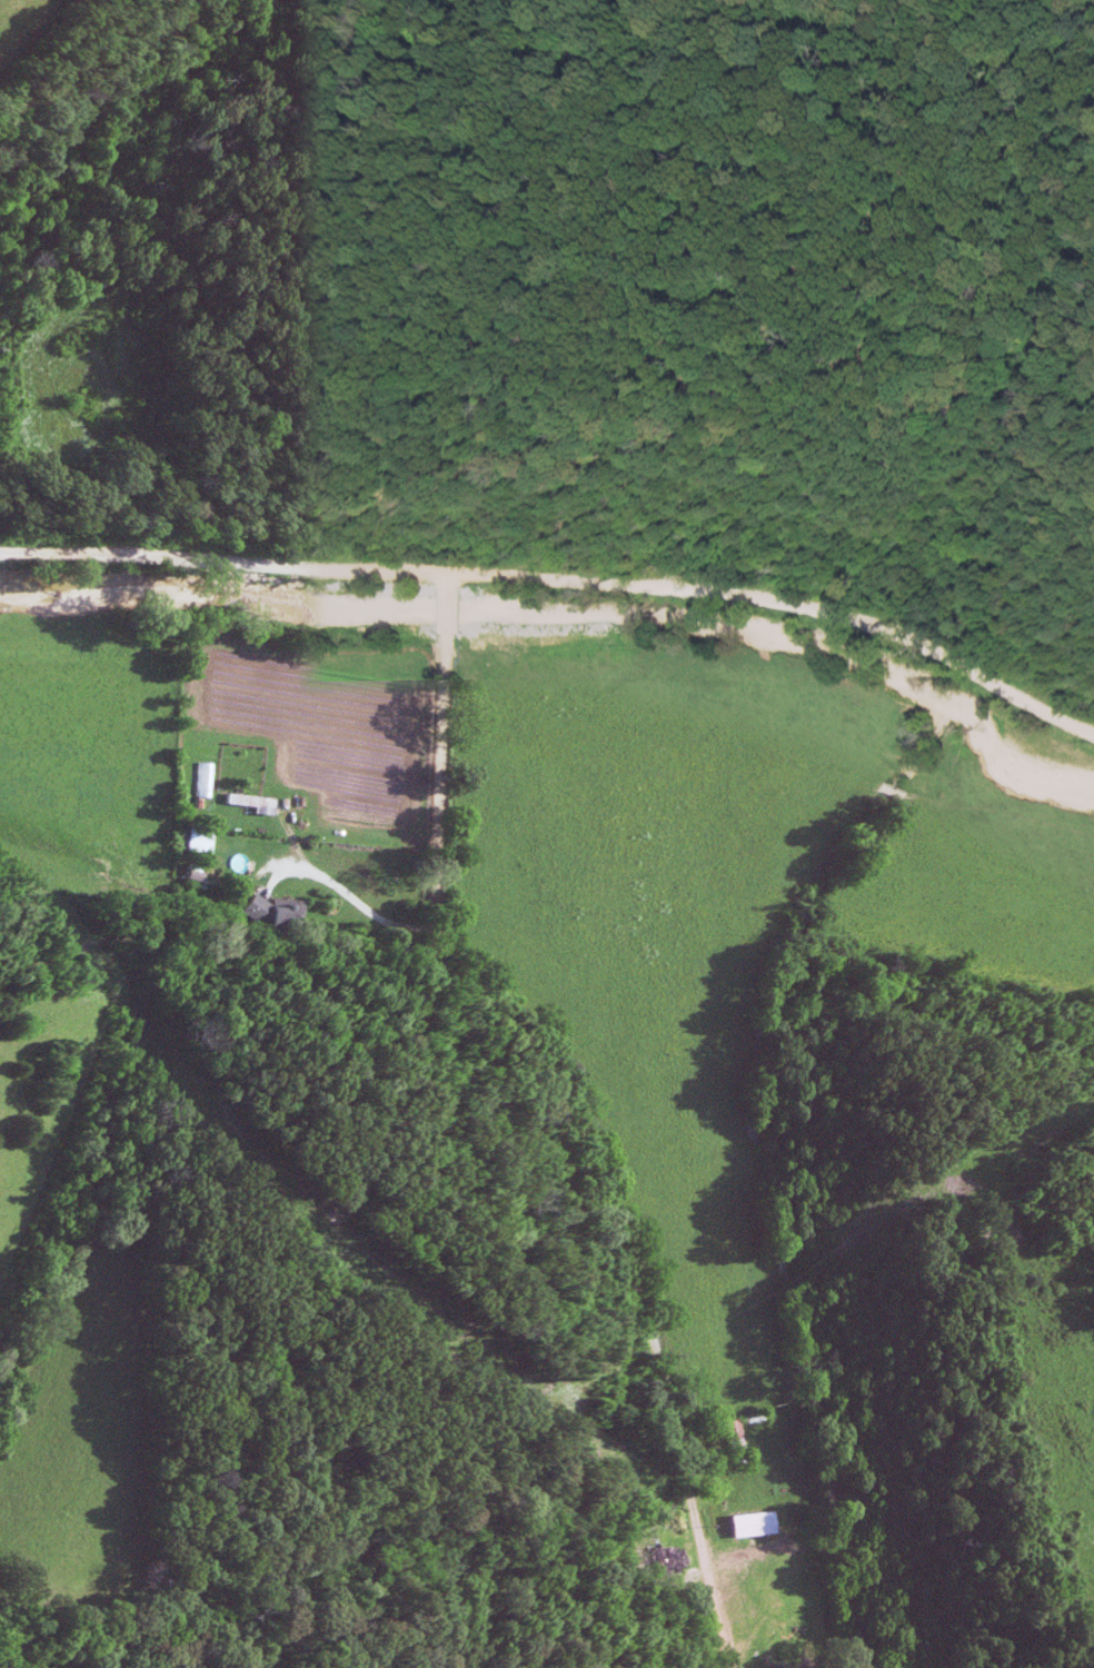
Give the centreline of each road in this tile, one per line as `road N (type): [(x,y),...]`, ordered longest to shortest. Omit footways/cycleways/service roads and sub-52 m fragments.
road 1 (residential): [(735,1667),(655,1326),(538,1039),(451,972),(437,947),(448,632)]
road 2 (residential): [(1093,708),(942,647),(762,600),(579,582),(0,553)]

